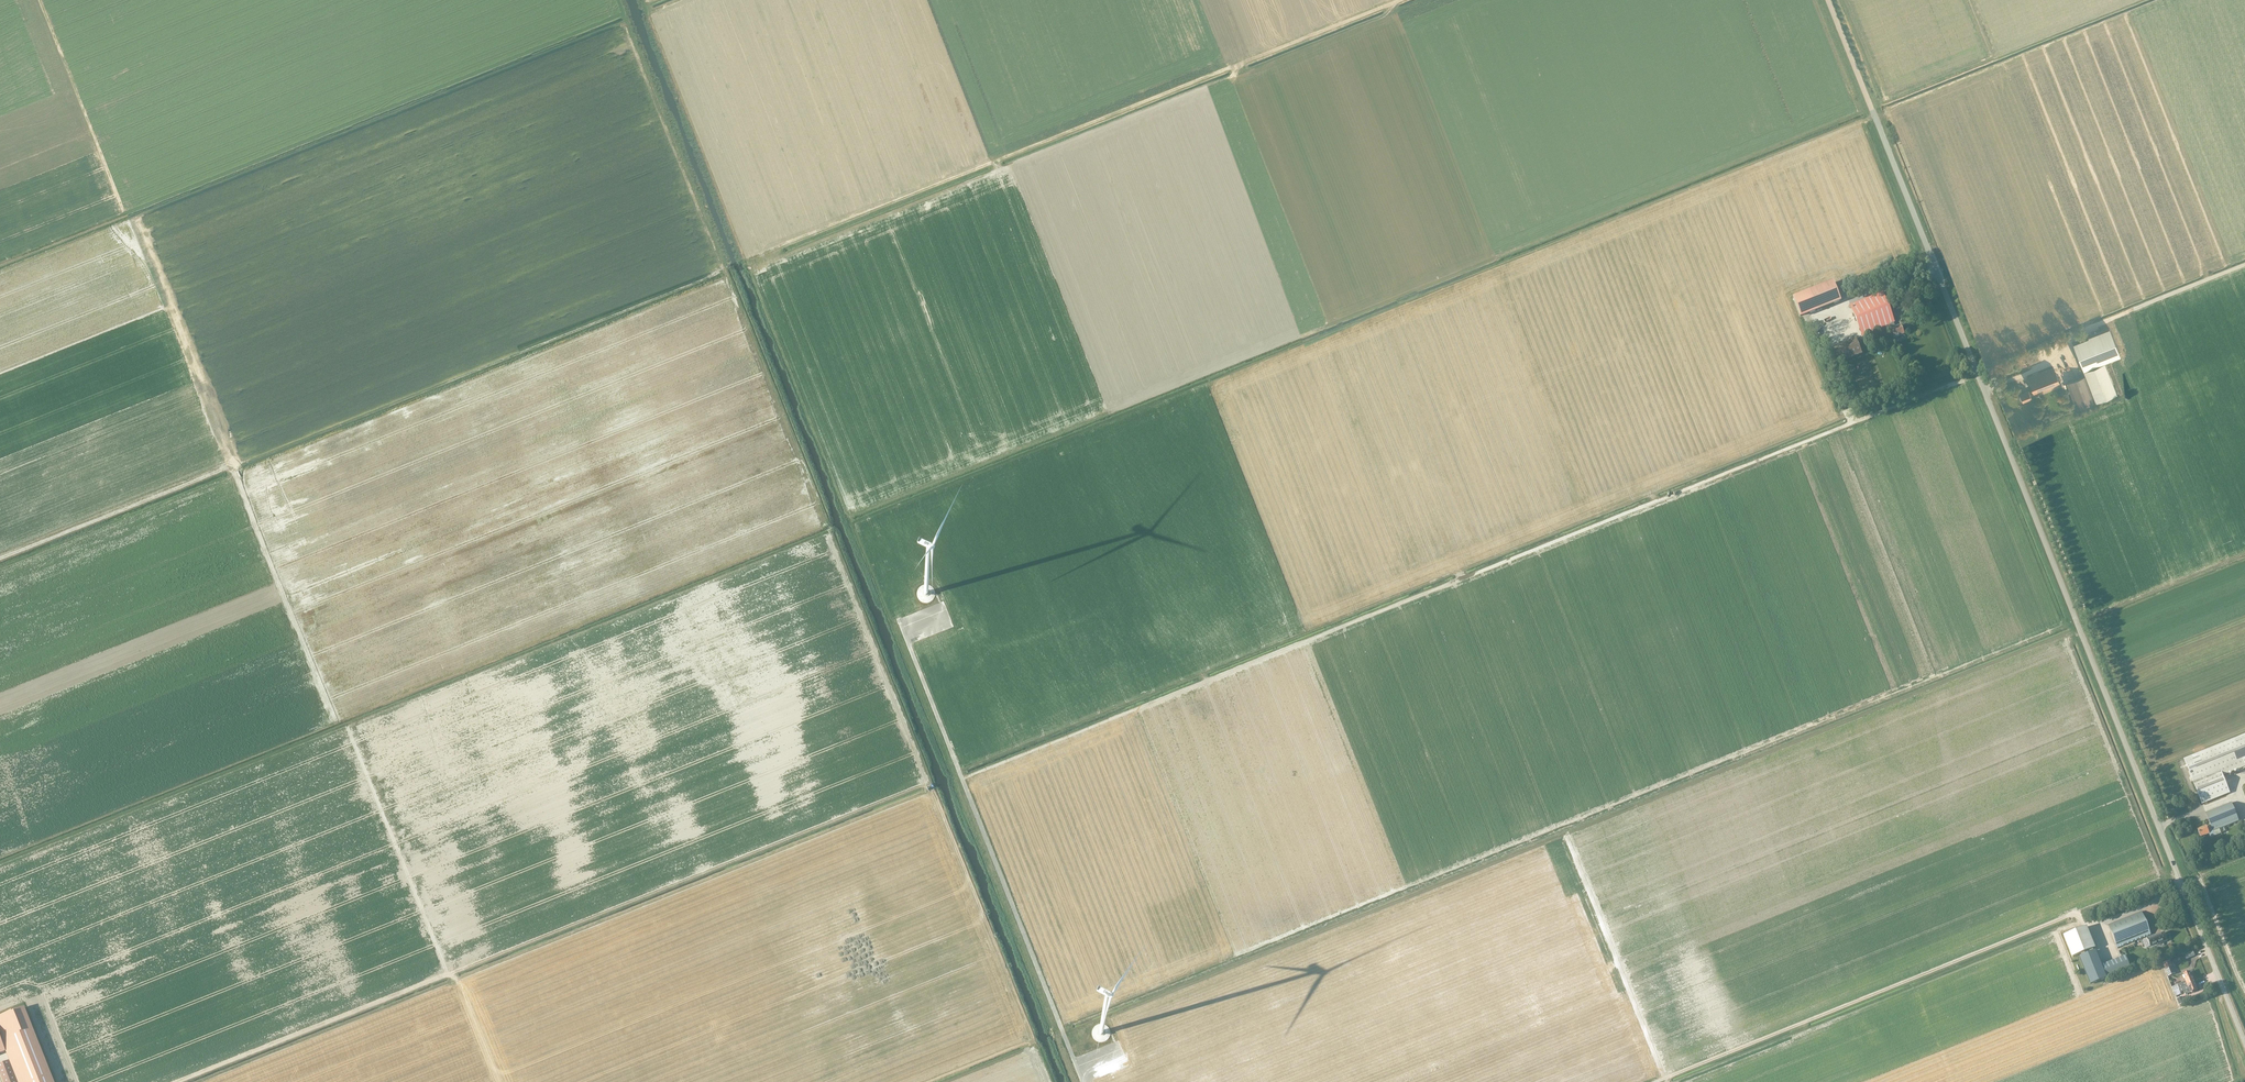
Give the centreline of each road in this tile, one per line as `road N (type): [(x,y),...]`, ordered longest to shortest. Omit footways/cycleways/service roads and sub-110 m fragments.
road 1 (unclassified): [(2244,1041),(1828,0)]

